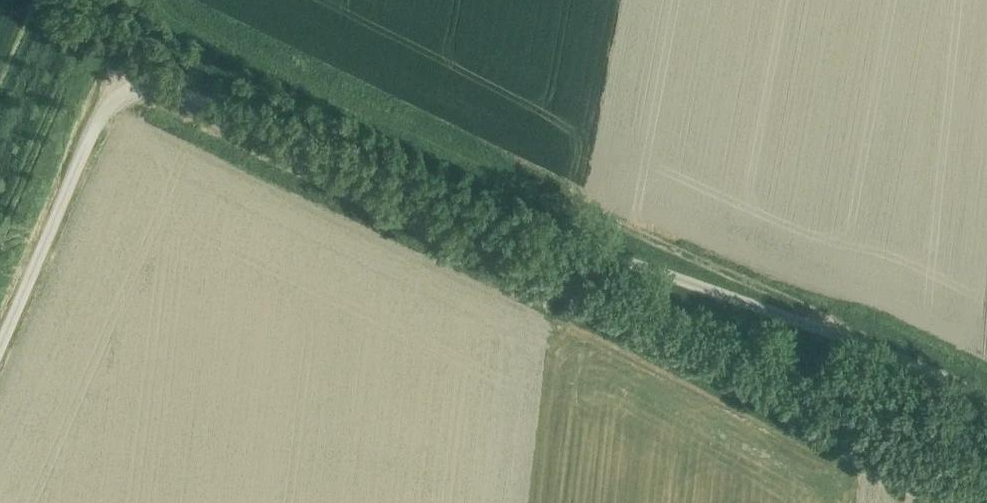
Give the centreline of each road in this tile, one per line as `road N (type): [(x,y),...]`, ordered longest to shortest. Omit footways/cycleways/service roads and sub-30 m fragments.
road 1 (unclassified): [(0,335),(102,108),(133,92),(178,94),(531,232),(856,340),(986,399)]
road 2 (track): [(178,94),(199,116),(271,152),(986,490)]

